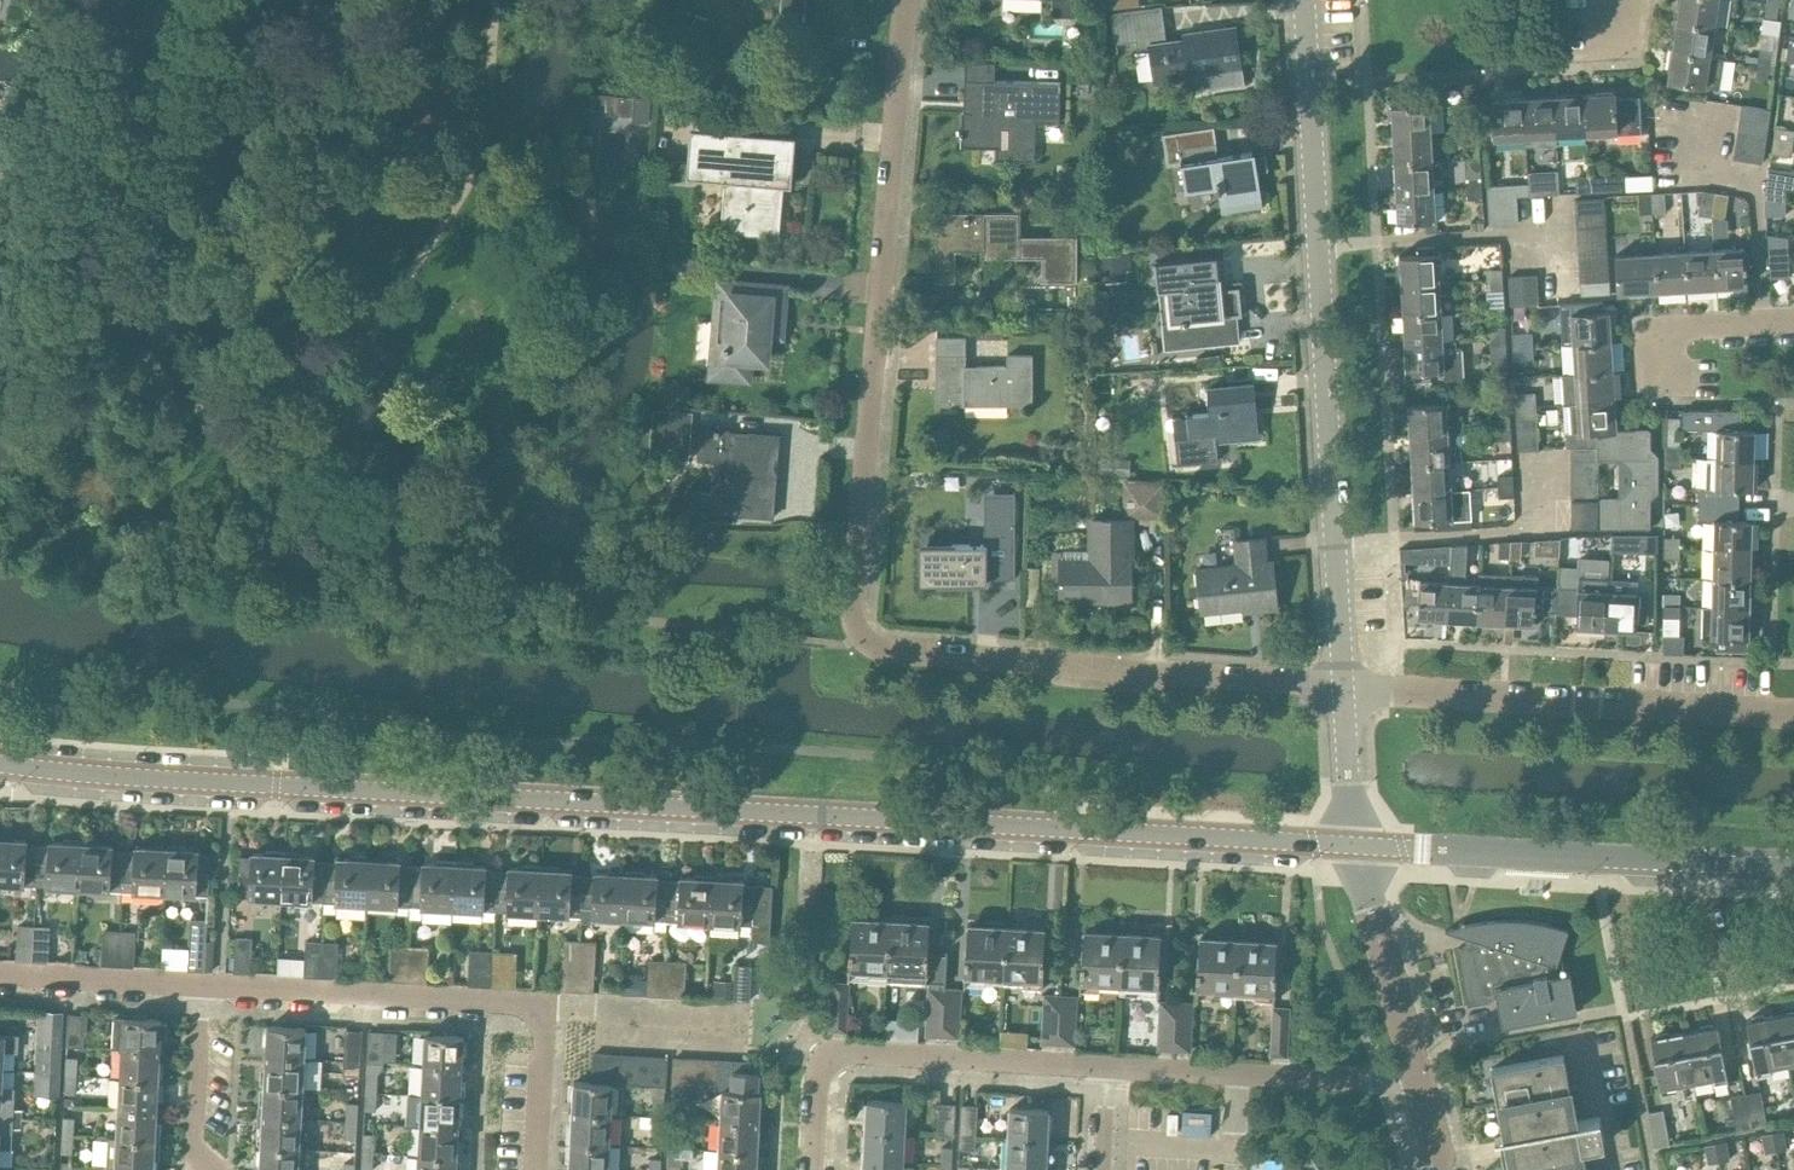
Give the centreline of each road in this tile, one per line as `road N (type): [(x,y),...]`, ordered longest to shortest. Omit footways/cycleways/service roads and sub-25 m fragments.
road 1 (tertiary): [(1351,846),(220,787),(0,767)]
road 2 (residential): [(1344,686),(864,644),(852,617),(903,0)]
road 3 (residential): [(1338,542),(1306,0)]
road 4 (residential): [(1793,714),(1344,686)]
road 5 (residential): [(815,1169),(819,1055),(1105,1071)]
road 6 (tertiary): [(1422,850),(1793,859)]
road 7 (residential): [(202,987),(544,1005)]
road 8 (residential): [(1105,1071),(1422,1085)]
road 9 (residential): [(1338,542),(1536,527),(1534,468)]
road 10 (residential): [(1422,1085),(1351,846)]
road 11 (residential): [(544,1005),(748,1017)]
road 12 (residential): [(0,976),(202,987)]
road 13 (residential): [(1660,391),(1659,326),(1793,322)]
road 14 (residential): [(217,1169),(193,1153),(202,987)]
road 15 (residential): [(535,1169),(544,1005)]
road 16 (residential): [(1351,846),(1344,686)]
road 17 (residential): [(1344,686),(1338,542)]
road 18 (residential): [(1614,1169),(1586,1033)]

